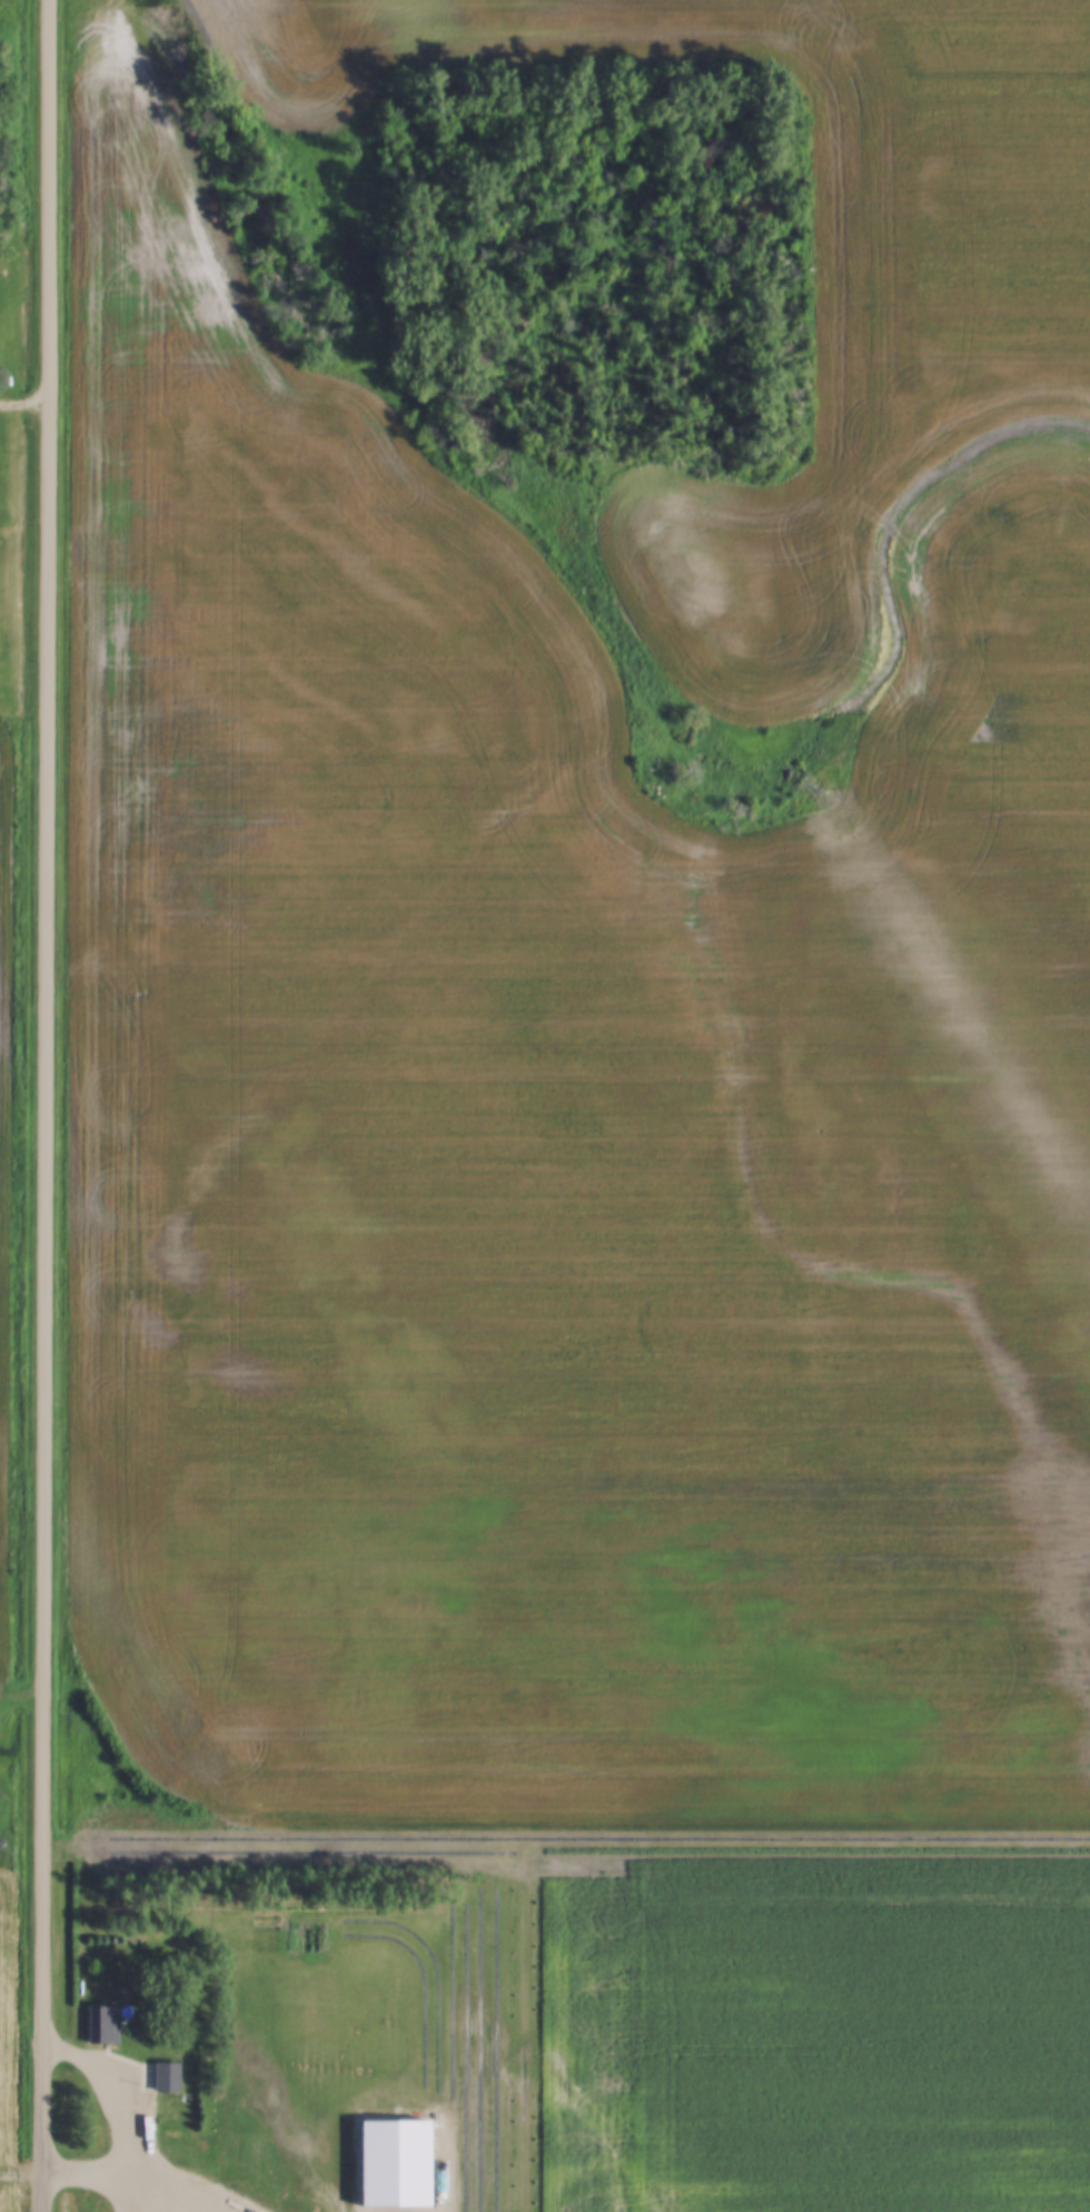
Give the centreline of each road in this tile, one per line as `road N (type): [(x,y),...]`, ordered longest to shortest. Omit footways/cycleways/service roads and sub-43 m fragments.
road 1 (residential): [(48,2211),(52,0)]

